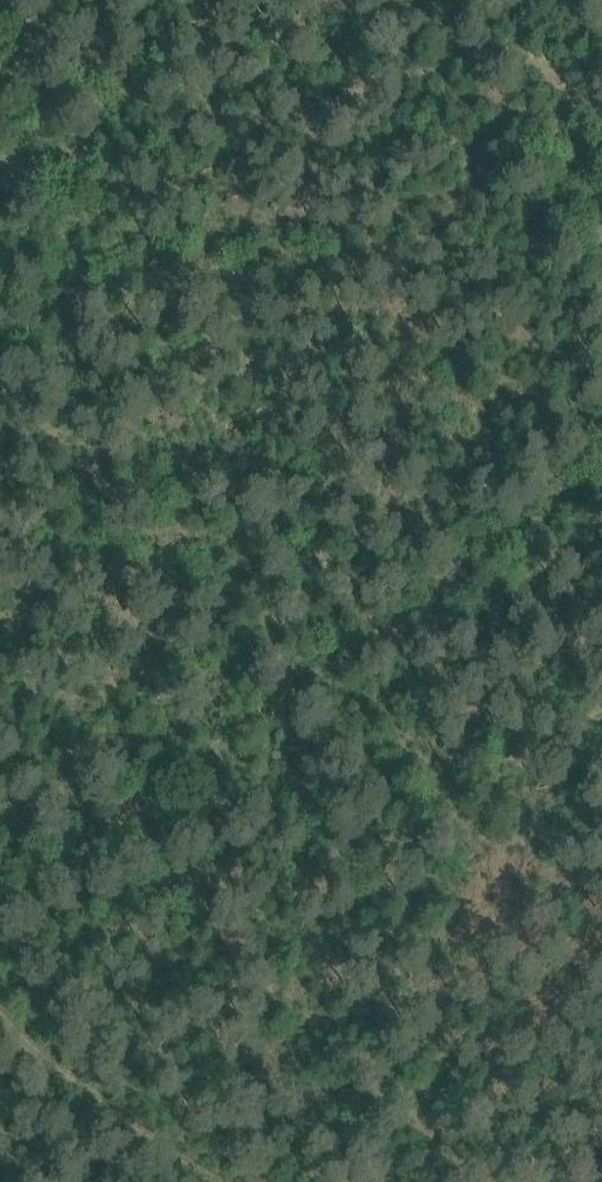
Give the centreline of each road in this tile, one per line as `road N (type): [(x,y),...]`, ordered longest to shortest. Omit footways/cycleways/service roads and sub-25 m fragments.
road 1 (track): [(0,896),(264,721),(601,481)]
road 2 (track): [(0,1003),(206,1181)]
road 3 (track): [(601,210),(568,55)]

